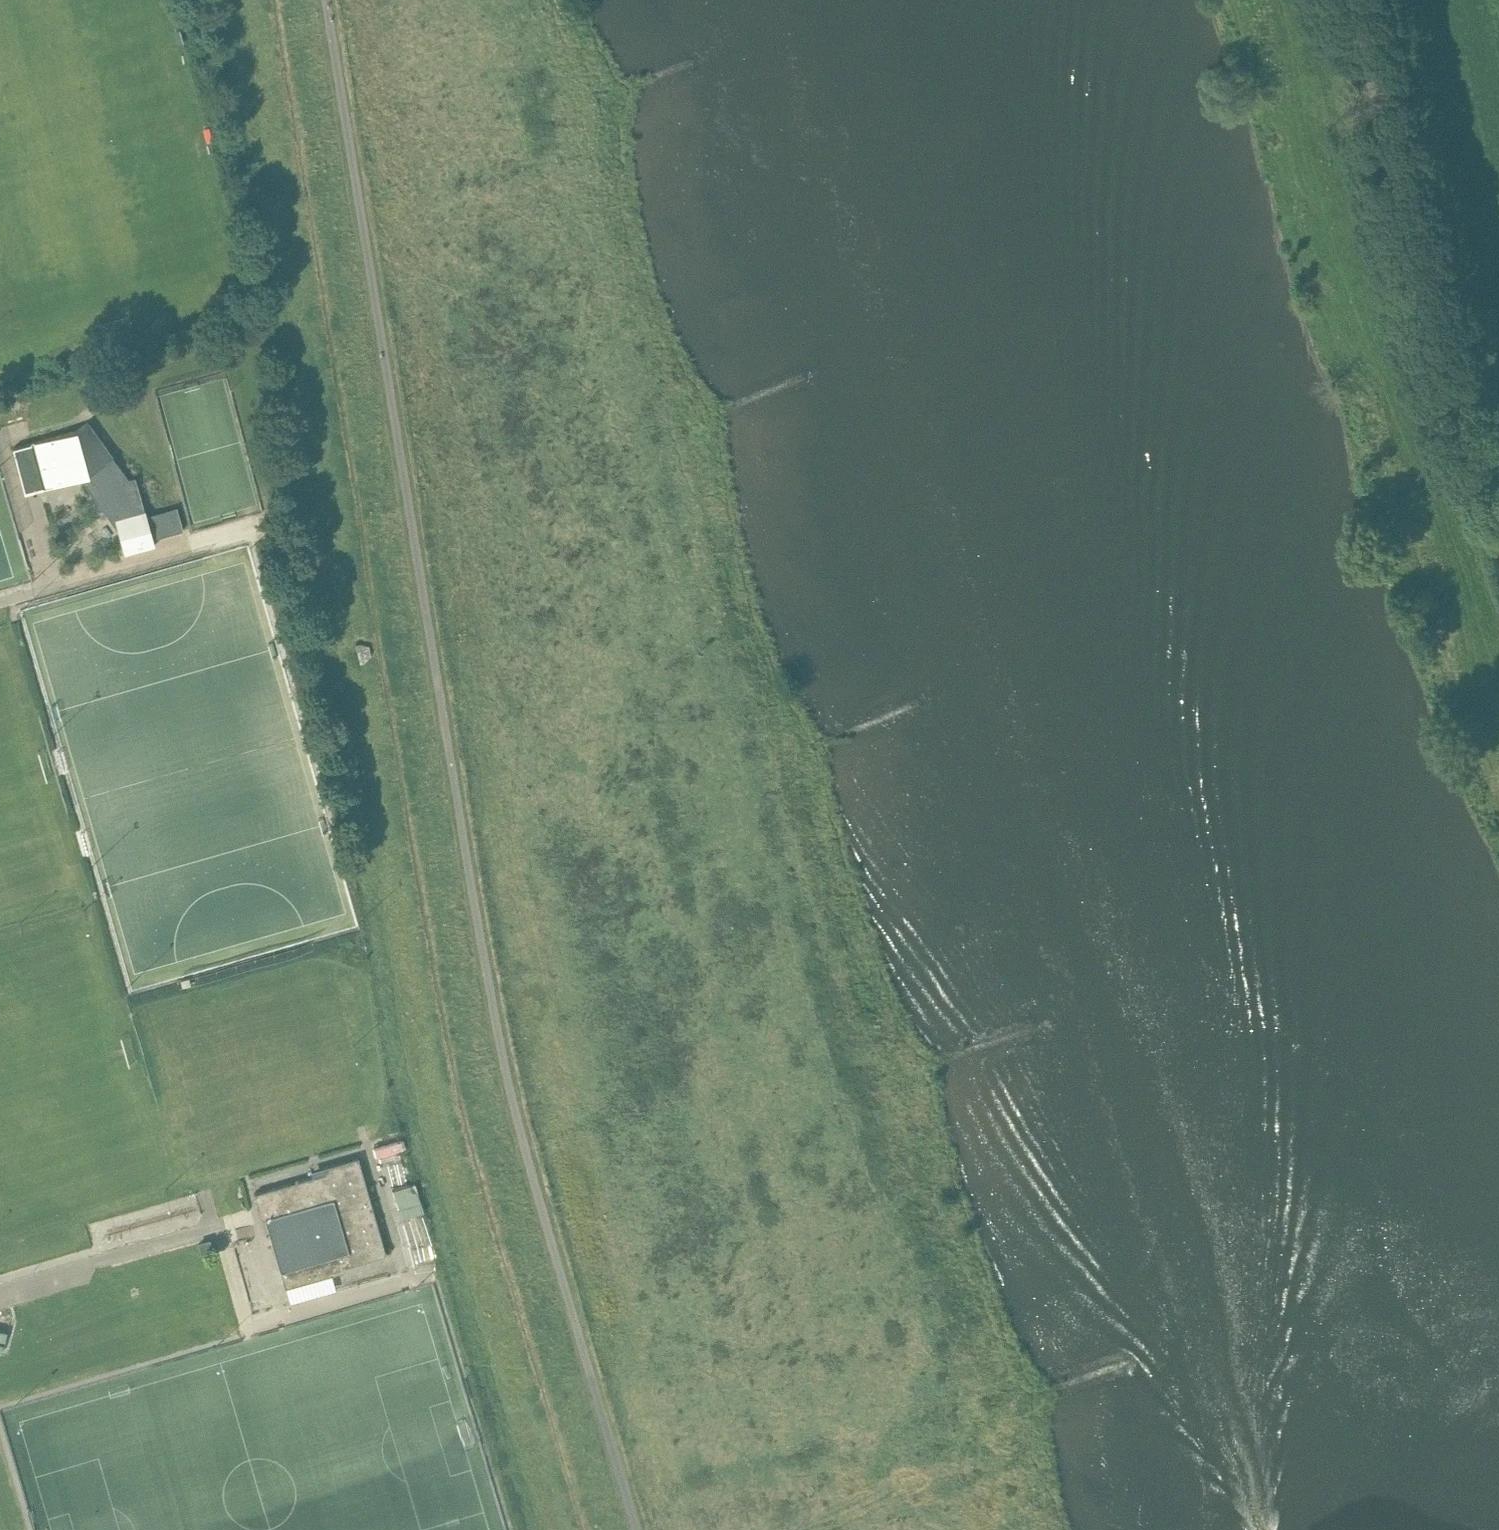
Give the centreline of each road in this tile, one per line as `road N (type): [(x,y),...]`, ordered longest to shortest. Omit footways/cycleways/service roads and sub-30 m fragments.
road 1 (tertiary): [(1498,520),(1402,193),(1357,0)]

